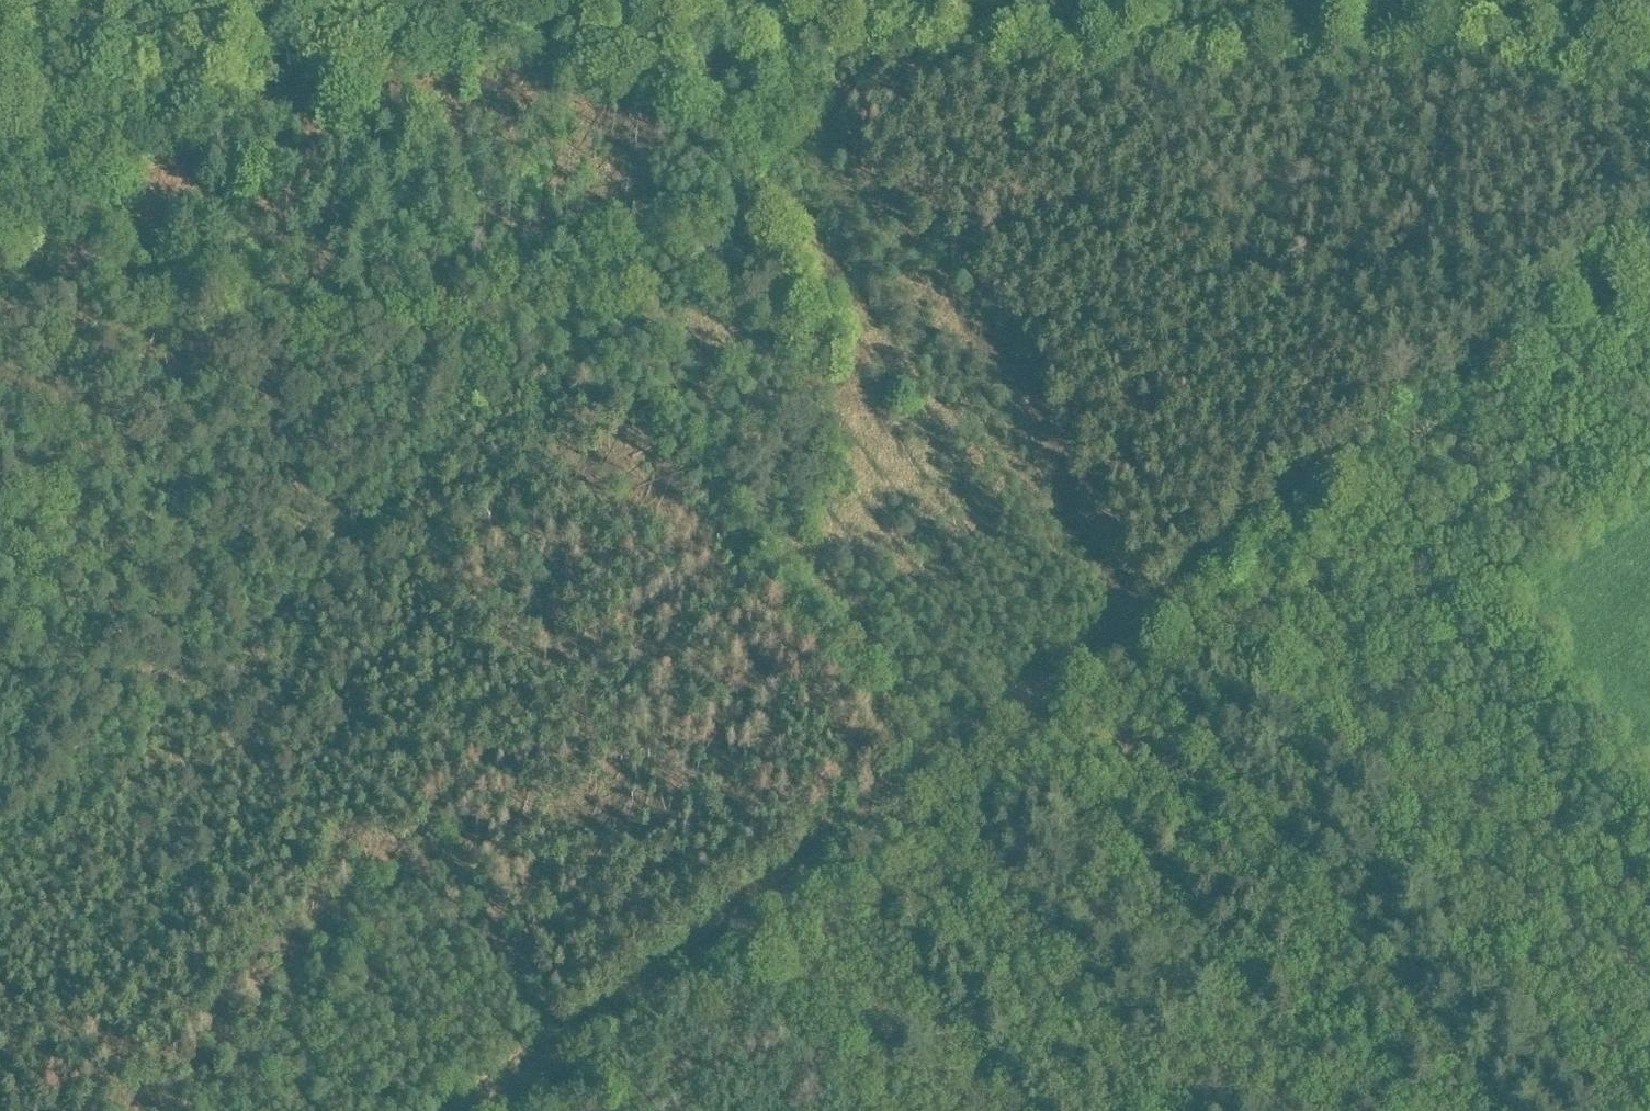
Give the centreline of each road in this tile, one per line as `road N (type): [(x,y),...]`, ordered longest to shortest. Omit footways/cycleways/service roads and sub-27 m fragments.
road 1 (track): [(473,1110),(1263,526)]

